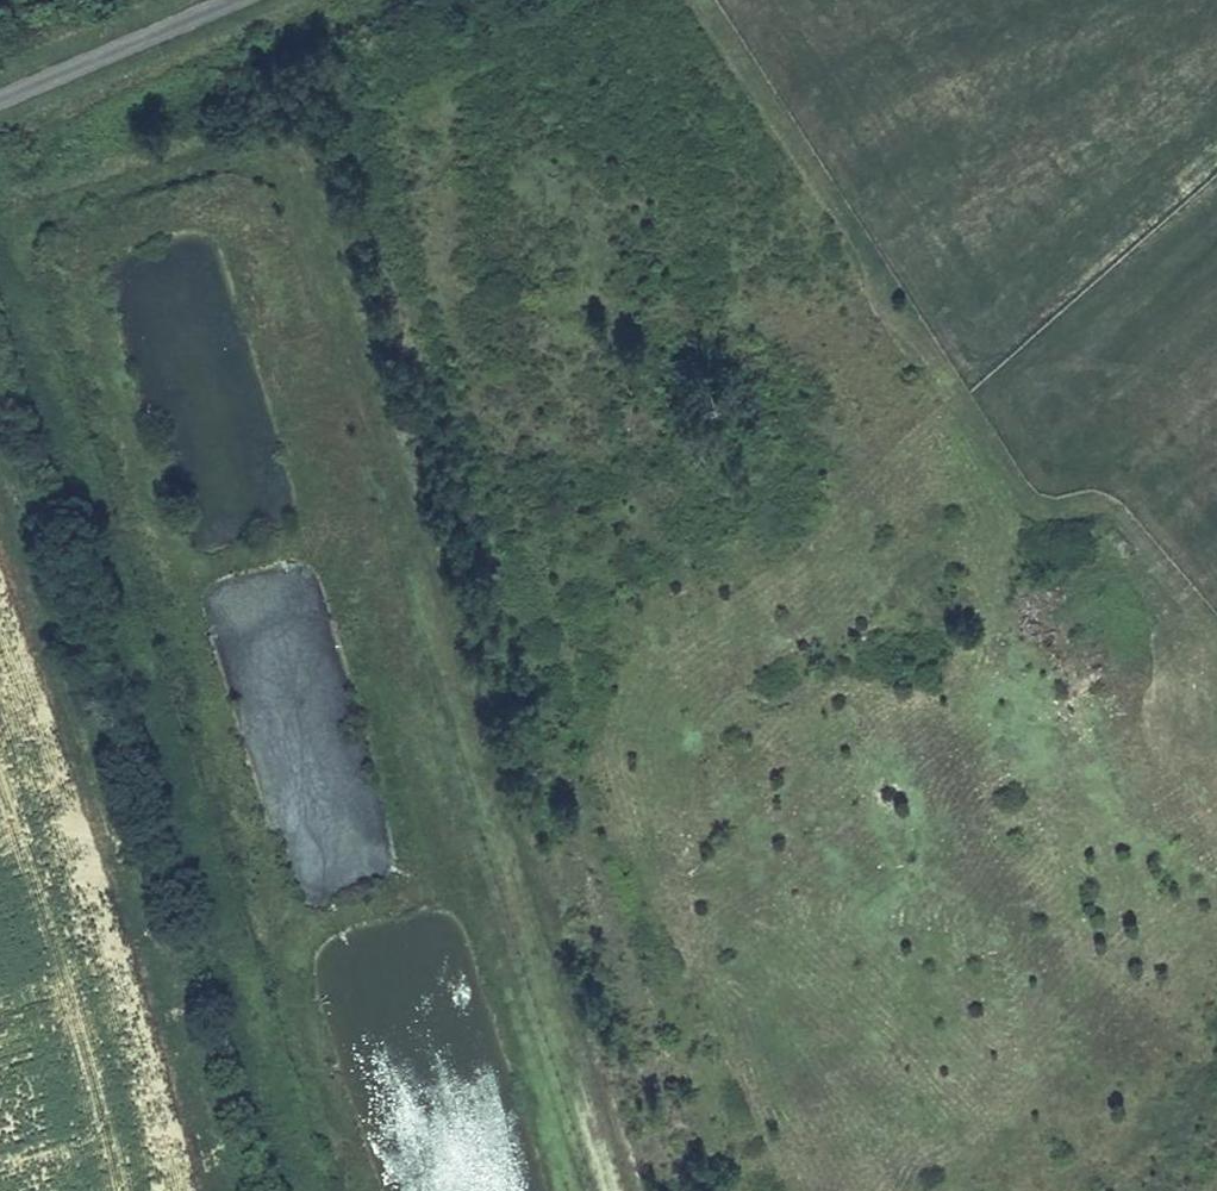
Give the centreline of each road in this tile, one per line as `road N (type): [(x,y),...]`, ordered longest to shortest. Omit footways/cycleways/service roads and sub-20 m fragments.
road 1 (unclassified): [(0,102),(242,0)]

